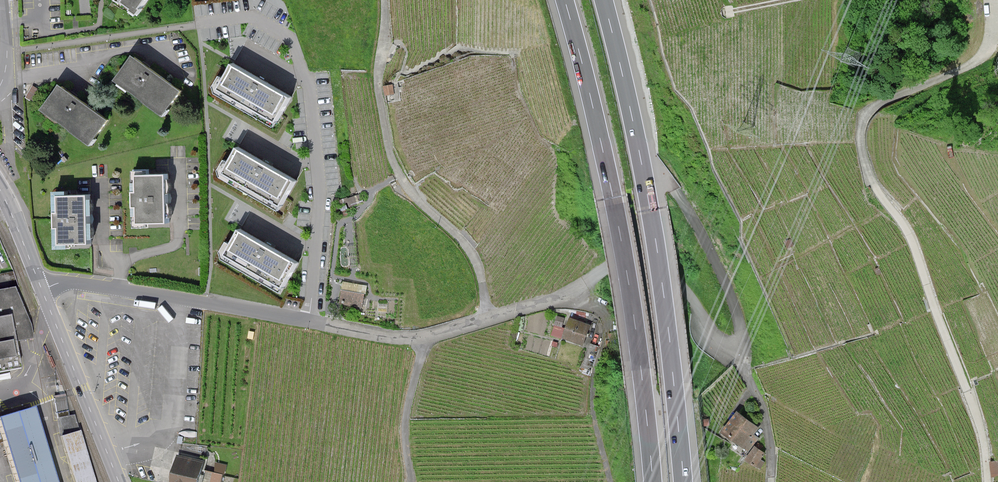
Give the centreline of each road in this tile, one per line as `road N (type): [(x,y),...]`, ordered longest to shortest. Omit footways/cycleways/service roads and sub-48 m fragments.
road 1 (unclassified): [(42,290),(93,285),(412,339),(545,302),(606,268),(638,263),(683,290),(715,336),(741,355),(766,417),(771,481)]
road 2 (unclassified): [(987,481),(973,406),(911,241),(875,188),(860,140),(878,104),(977,60),(991,38),(993,0)]
road 3 (motorway): [(565,0),(614,197),(653,481)]
road 4 (motorway): [(685,481),(651,209),(604,0)]
road 5 (track): [(384,0),(377,73),(393,153),(407,188),(471,252),(489,319)]
road 6 (track): [(611,481),(593,412),(605,315),(565,293)]
road 7 (tertiary): [(42,290),(119,481)]
road 8 (track): [(423,337),(405,419),(410,481)]

